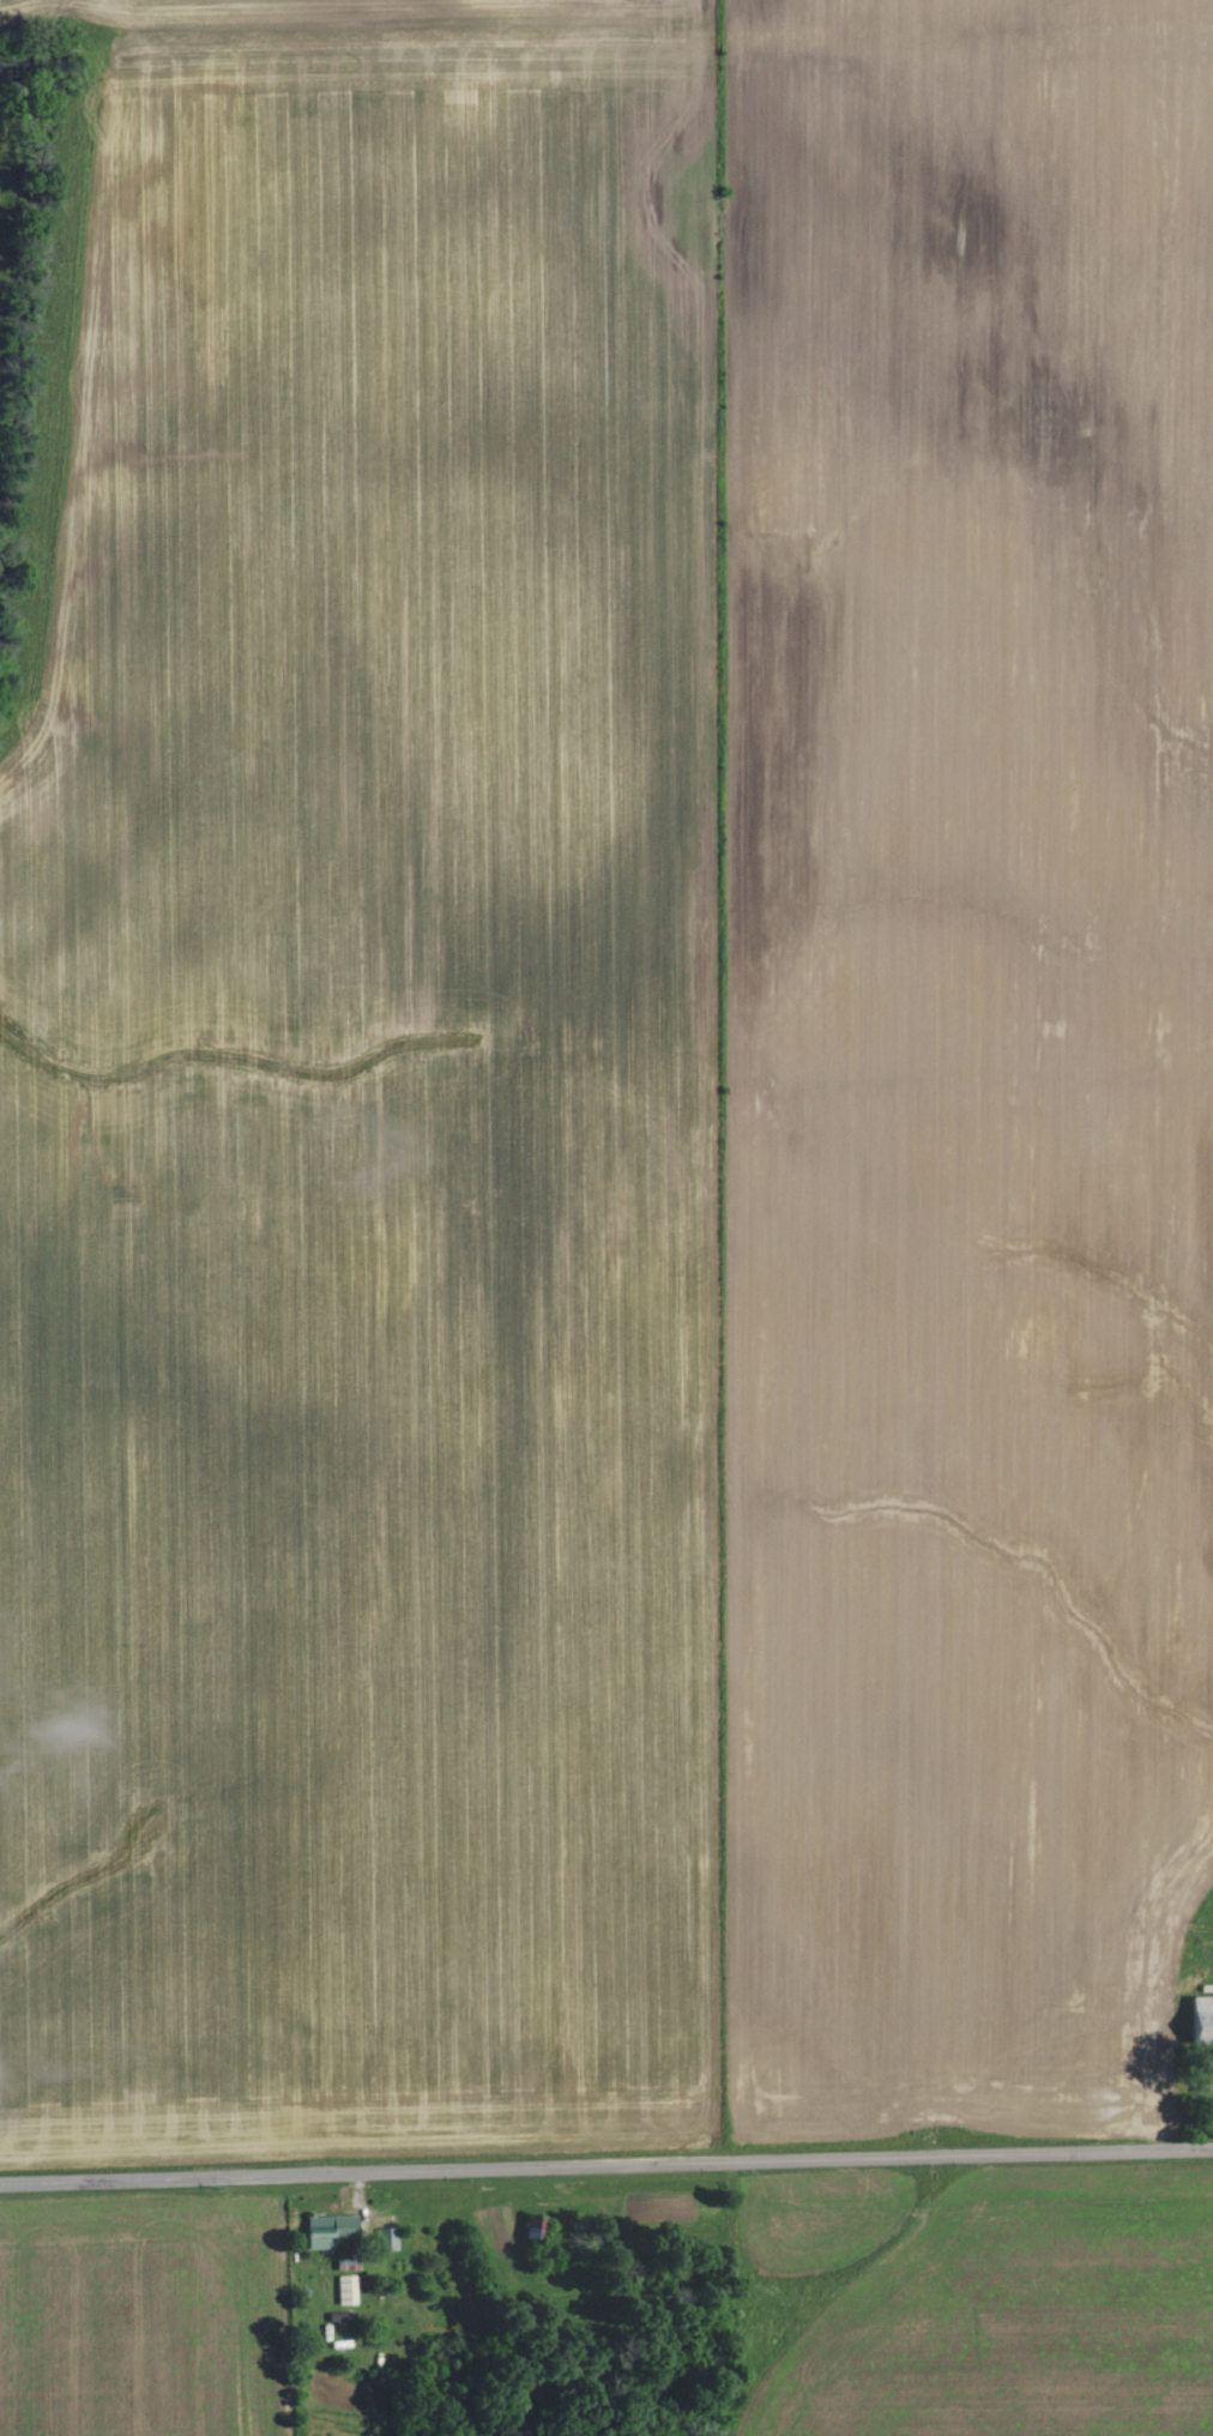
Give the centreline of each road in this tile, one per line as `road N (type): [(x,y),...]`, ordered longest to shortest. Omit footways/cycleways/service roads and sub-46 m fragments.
road 1 (tertiary): [(0,2183),(1212,2149)]

